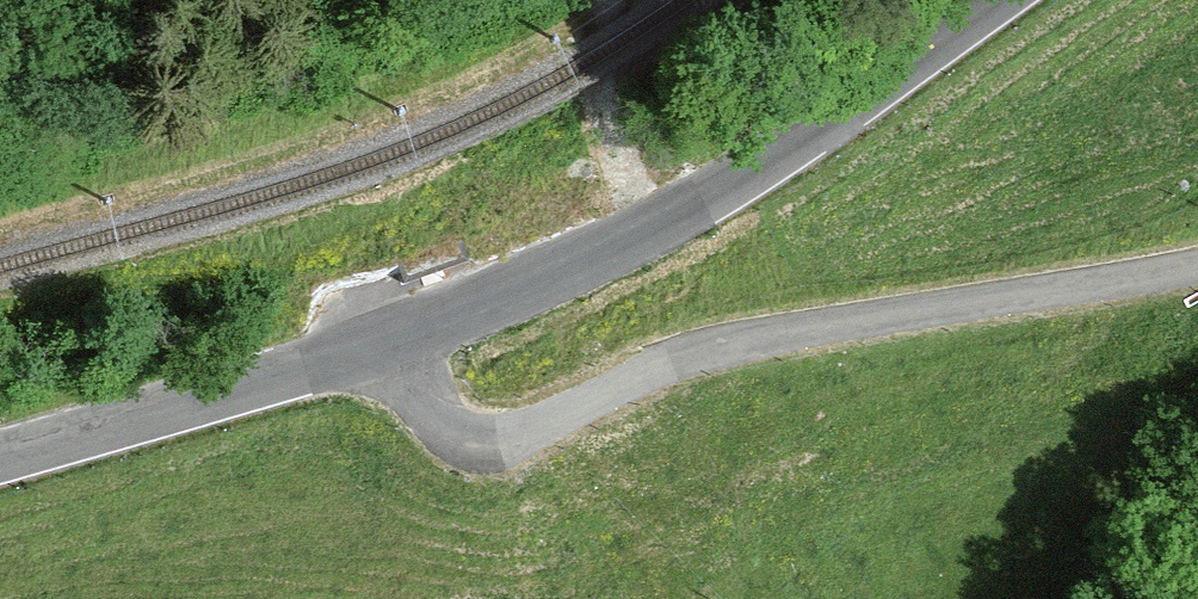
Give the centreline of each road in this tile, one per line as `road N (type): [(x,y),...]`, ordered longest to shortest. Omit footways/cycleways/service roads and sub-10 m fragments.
road 1 (unclassified): [(388,346),(472,436),(501,437),(731,345),(1197,266)]
road 2 (tertiary): [(1003,0),(750,177),(530,292),(388,346)]
road 3 (tertiary): [(388,346),(0,462)]

